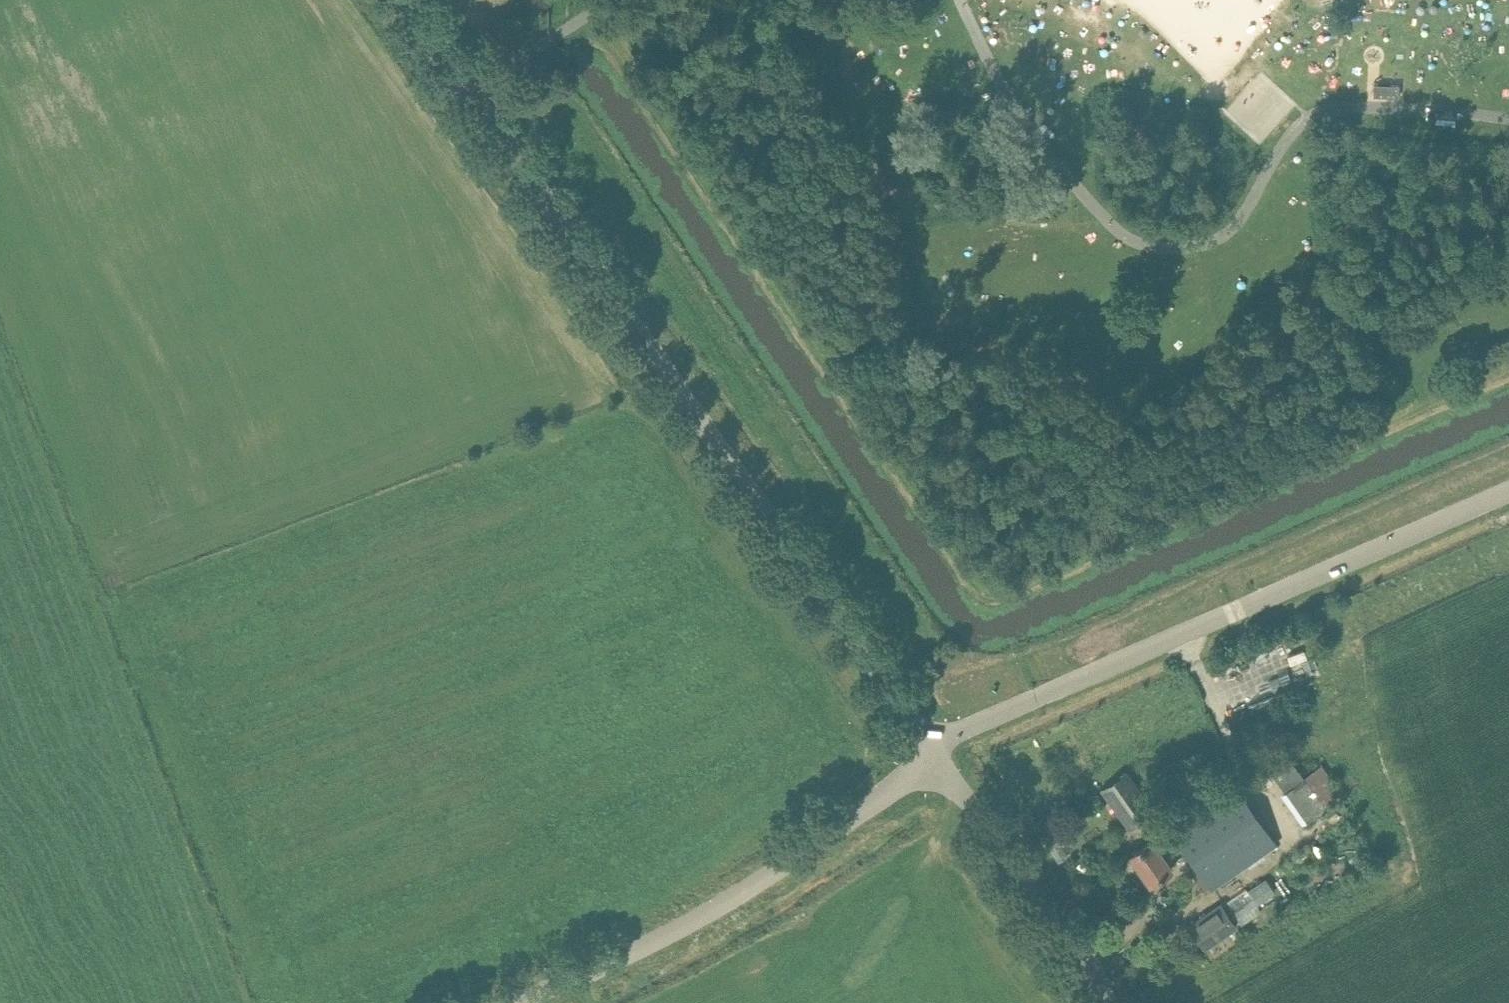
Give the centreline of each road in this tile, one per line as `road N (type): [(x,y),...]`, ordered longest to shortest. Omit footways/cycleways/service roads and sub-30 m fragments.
road 1 (unclassified): [(935,758),(417,0)]
road 2 (unclassified): [(935,758),(952,732),(1508,487)]
road 3 (unclassified): [(522,1002),(635,965),(748,900),(935,758)]
road 4 (unclassified): [(1108,1002),(935,758)]

